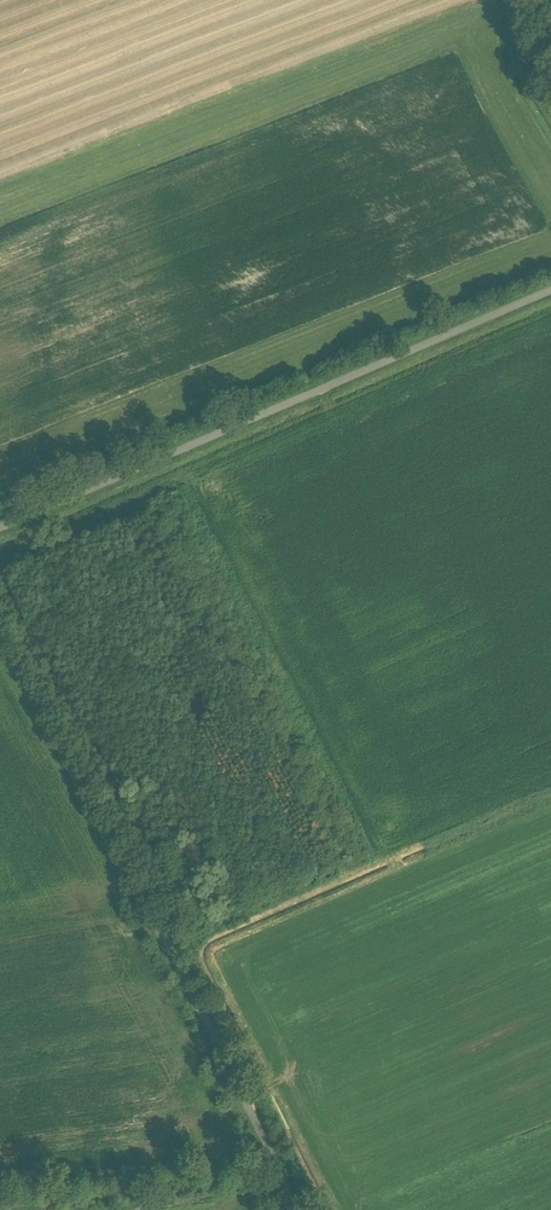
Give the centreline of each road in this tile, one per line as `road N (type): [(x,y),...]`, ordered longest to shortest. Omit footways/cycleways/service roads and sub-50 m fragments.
road 1 (unclassified): [(297,1209),(0,636)]
road 2 (unclassified): [(550,287),(0,520)]

